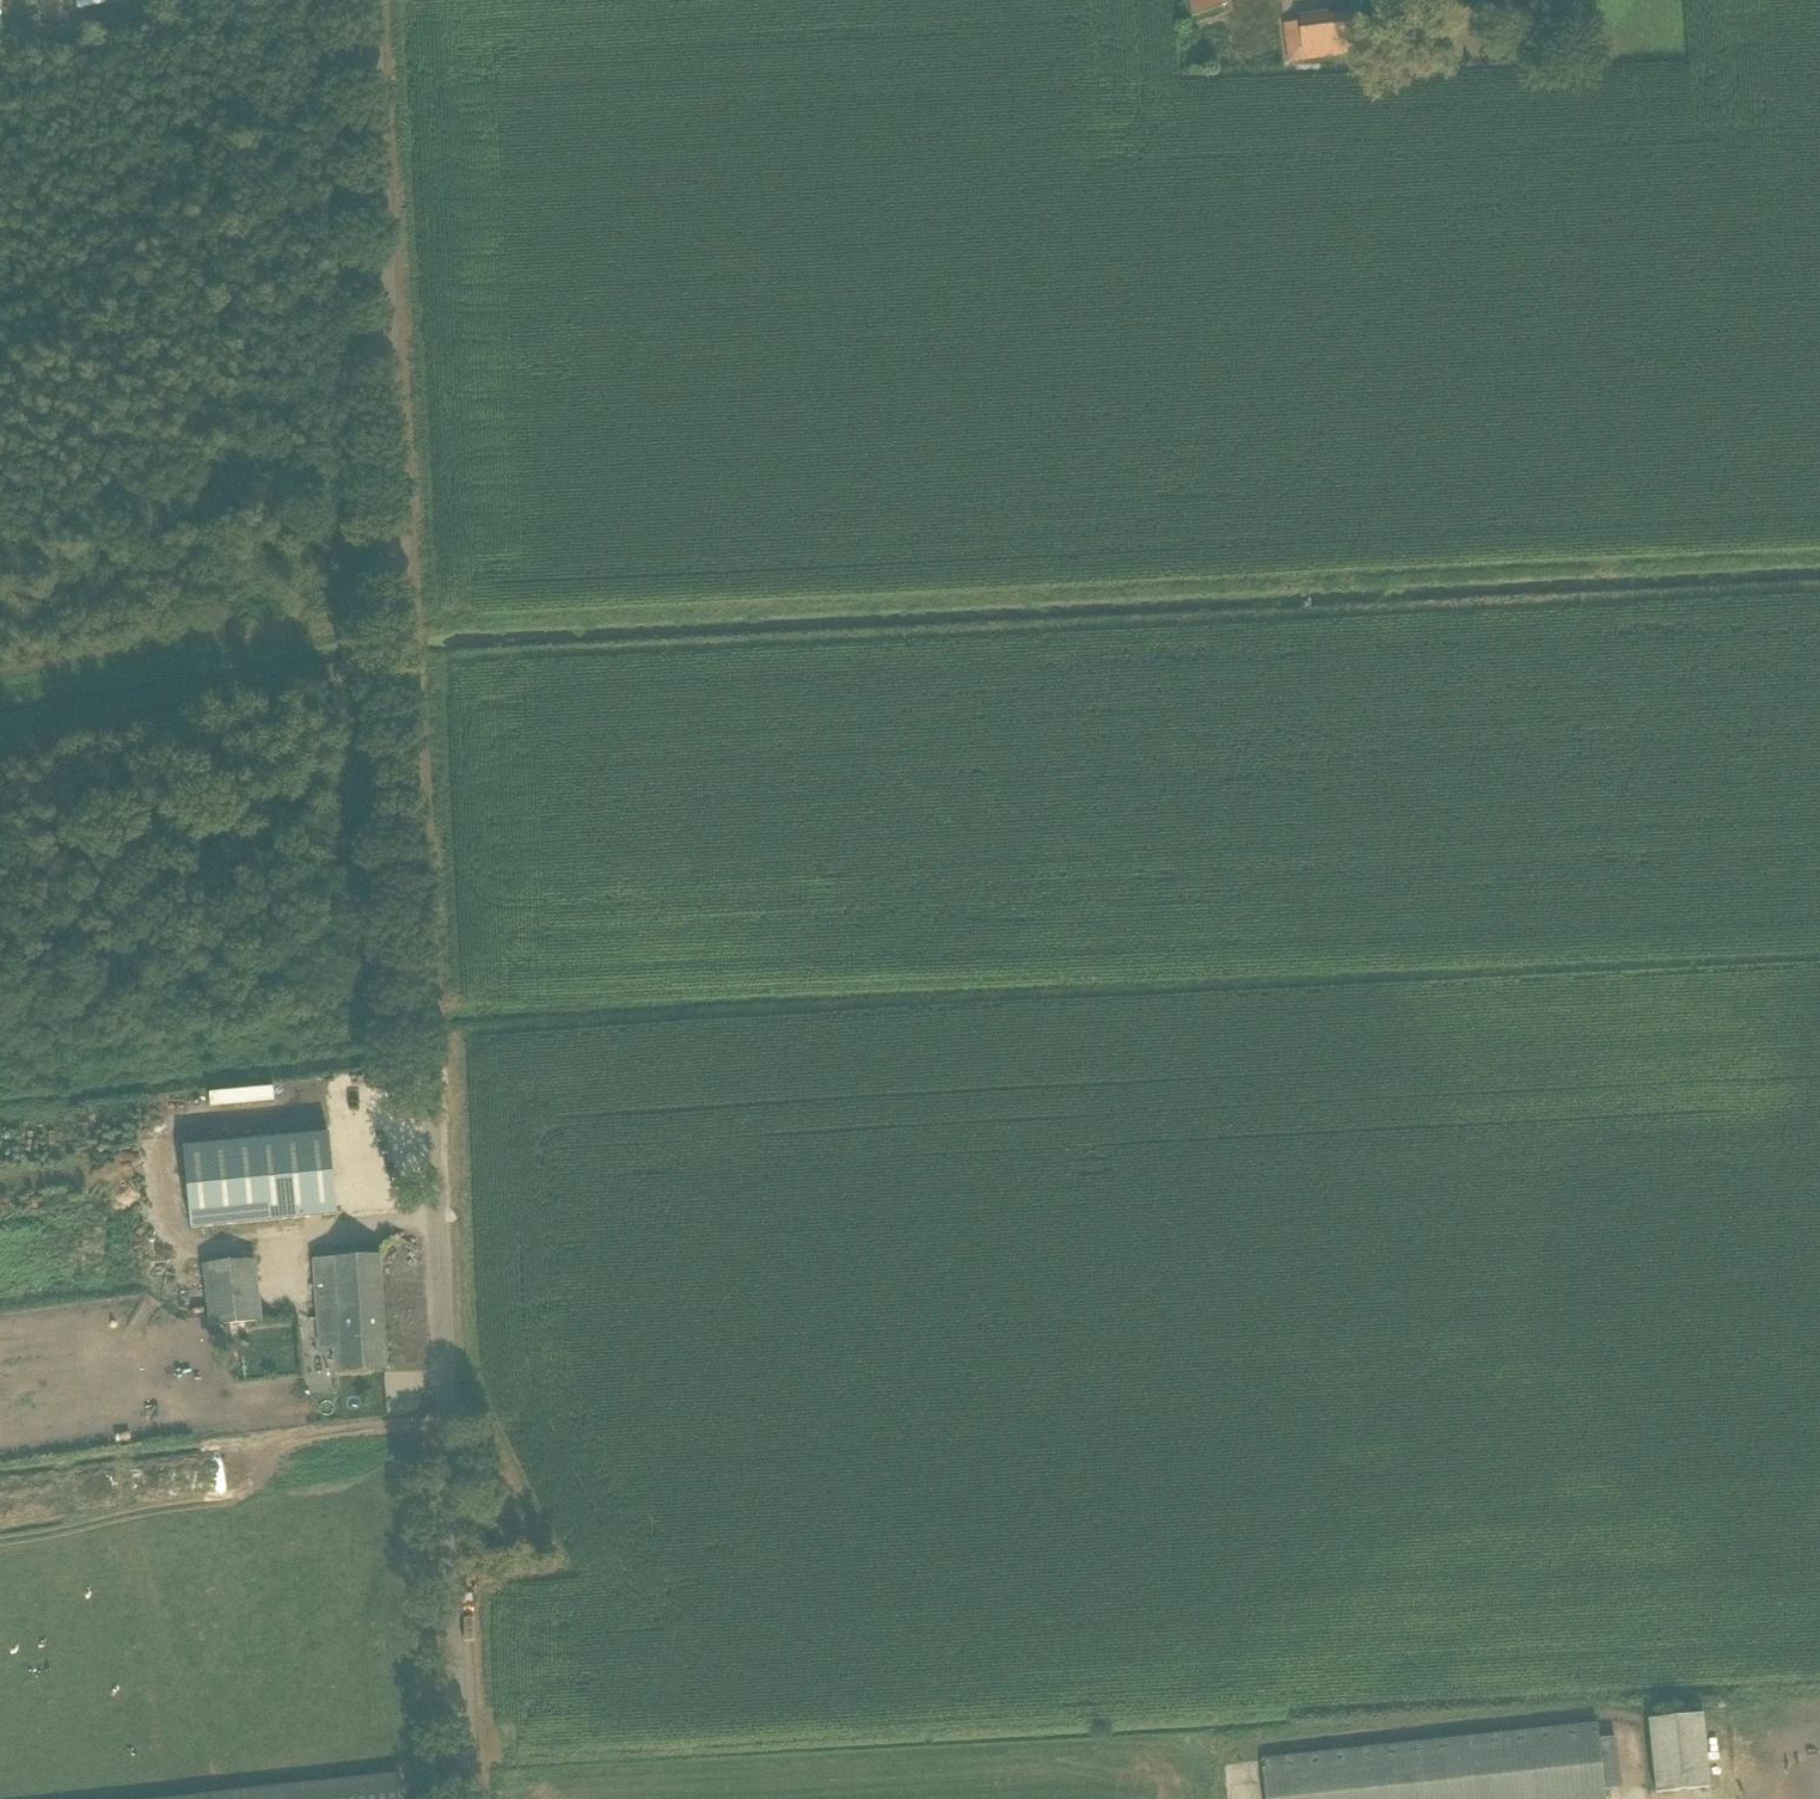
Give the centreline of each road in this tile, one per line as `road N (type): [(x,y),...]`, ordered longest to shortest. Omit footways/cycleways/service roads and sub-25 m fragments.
road 1 (unclassified): [(470,1798),(365,0)]
road 2 (track): [(0,1091),(422,1035)]
road 3 (track): [(404,680),(0,743)]

